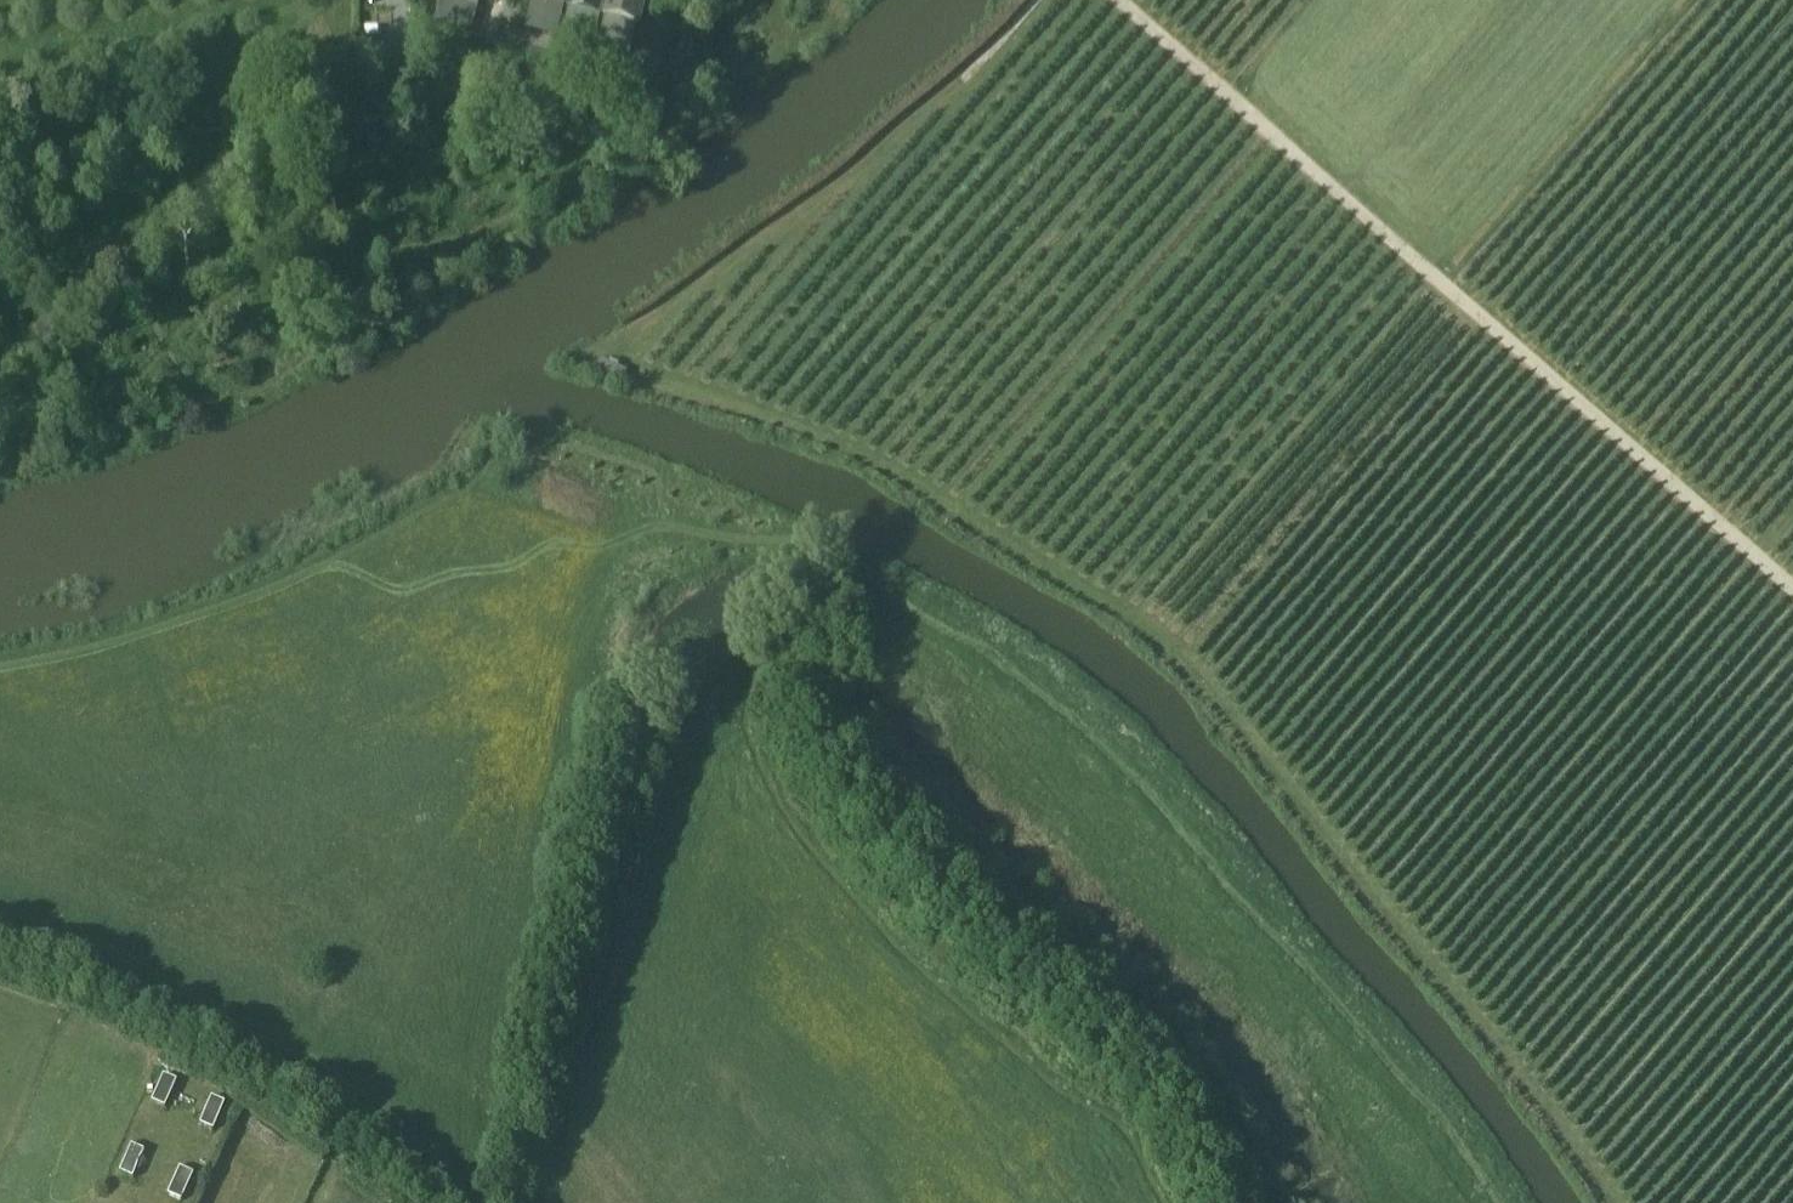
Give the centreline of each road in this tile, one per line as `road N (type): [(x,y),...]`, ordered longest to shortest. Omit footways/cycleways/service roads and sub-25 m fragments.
road 1 (track): [(1792,590),(1115,0)]

